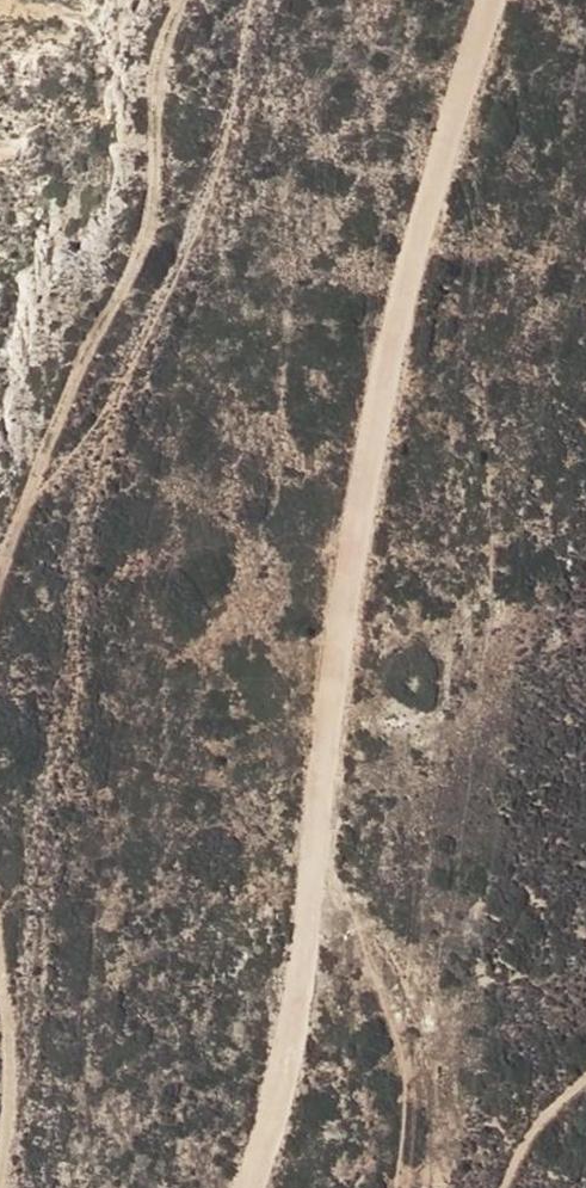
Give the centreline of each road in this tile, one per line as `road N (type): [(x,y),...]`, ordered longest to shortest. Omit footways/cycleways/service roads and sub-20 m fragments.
road 1 (track): [(501,0),(403,306),(317,854),(264,1147),(245,1187)]

